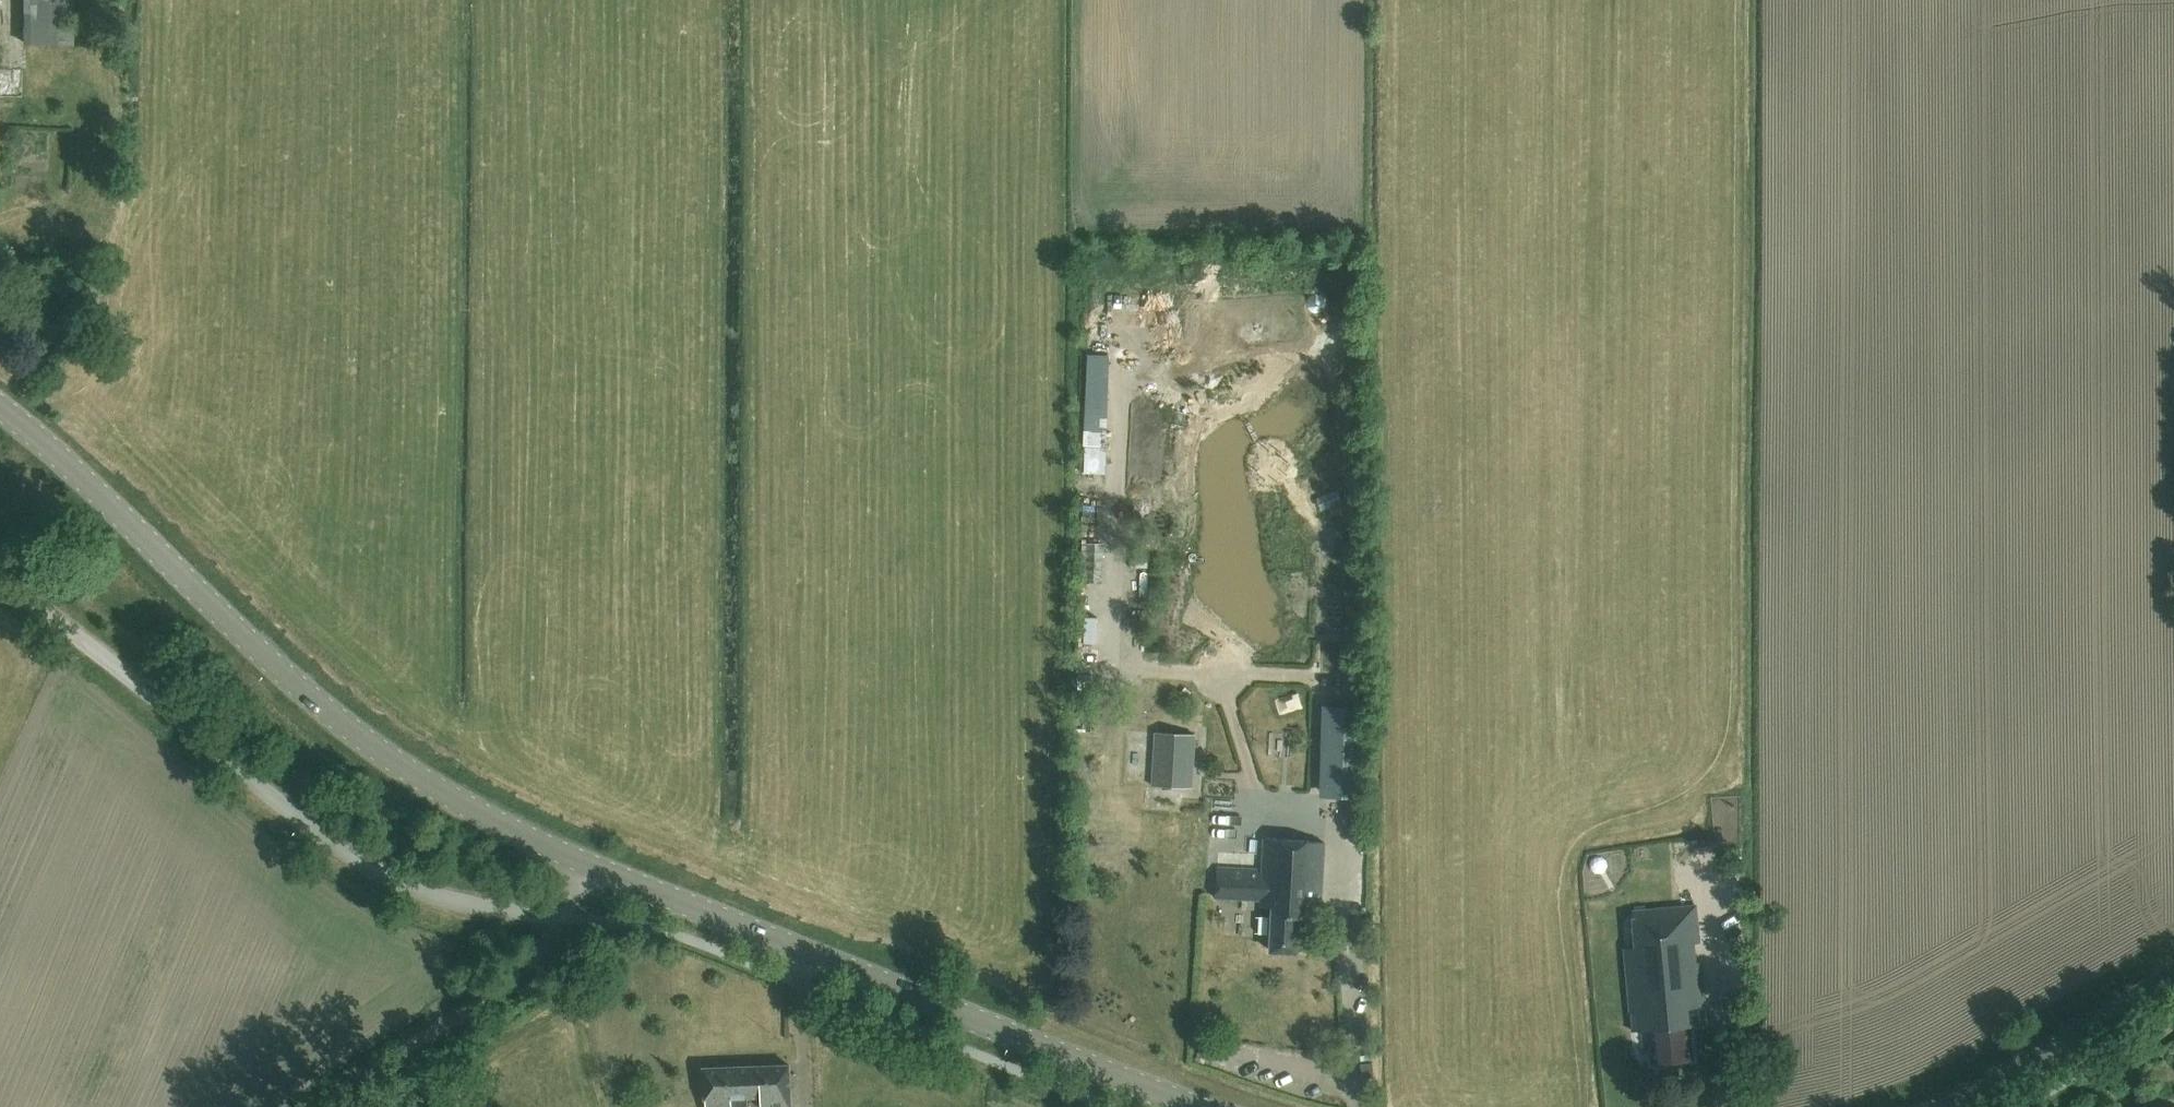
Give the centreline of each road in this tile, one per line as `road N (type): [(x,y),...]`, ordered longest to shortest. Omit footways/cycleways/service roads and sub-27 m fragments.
road 1 (secondary): [(587,866),(337,721),(113,500),(0,413)]
road 2 (unclassified): [(0,580),(328,839),(380,870),(432,894),(558,917),(587,866)]
road 3 (secondary): [(1198,1106),(587,866)]
road 4 (track): [(315,1106),(514,980),(558,917)]
road 5 (secondary): [(2173,974),(1959,1106)]

